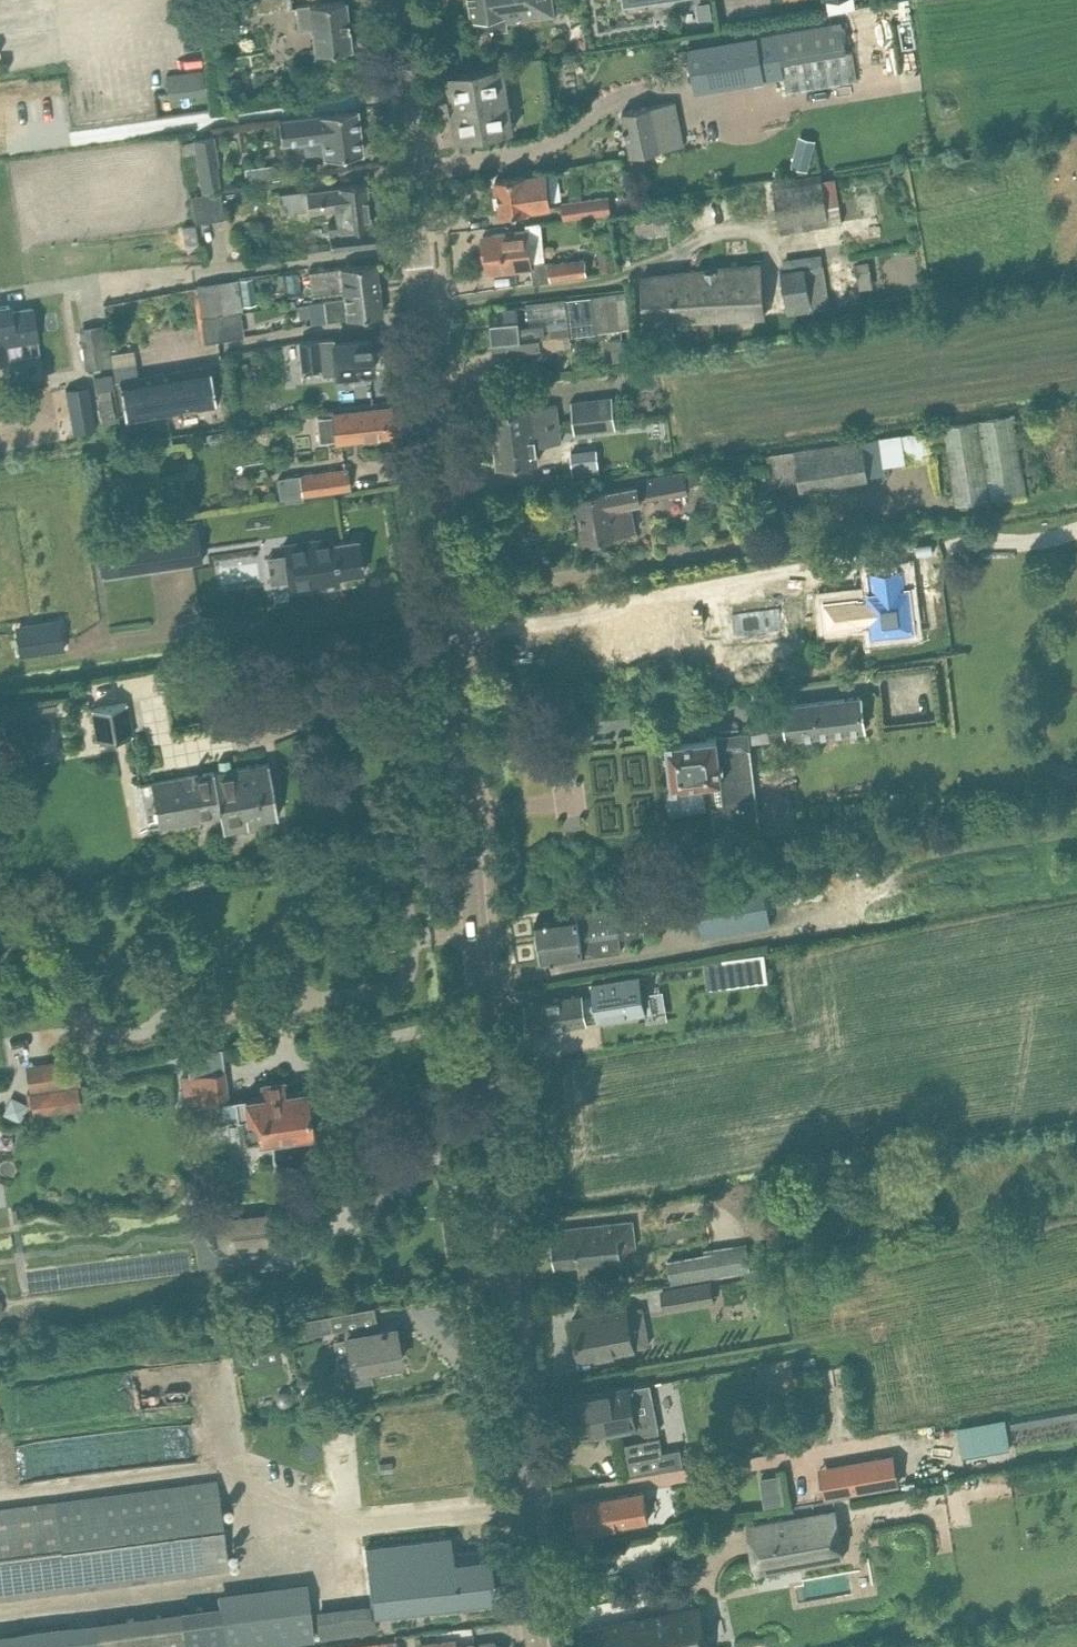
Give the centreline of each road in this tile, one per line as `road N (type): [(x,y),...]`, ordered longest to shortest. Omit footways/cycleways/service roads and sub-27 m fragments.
road 1 (tertiary): [(534,1646),(397,0)]

